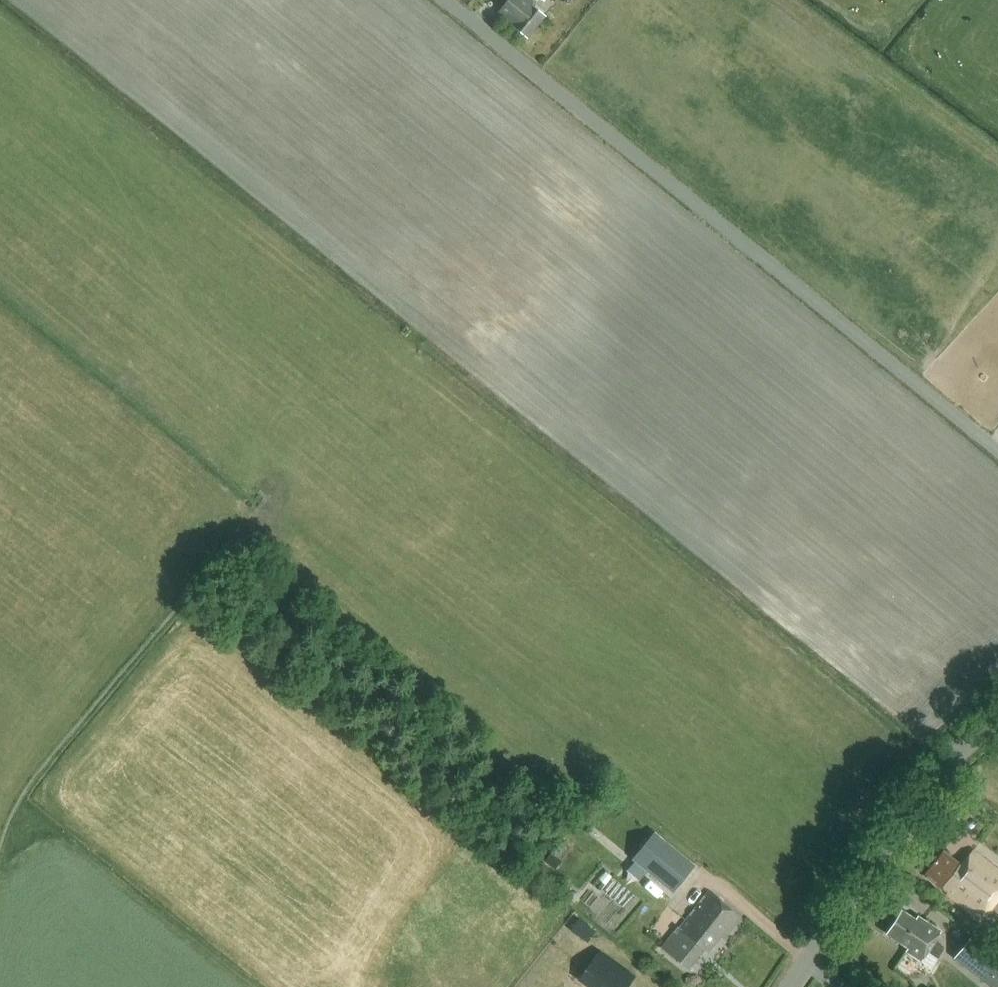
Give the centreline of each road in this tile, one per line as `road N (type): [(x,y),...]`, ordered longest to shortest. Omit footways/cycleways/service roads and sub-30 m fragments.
road 1 (unclassified): [(997,450),(445,0)]
road 2 (tertiary): [(792,986),(942,768),(997,720)]

